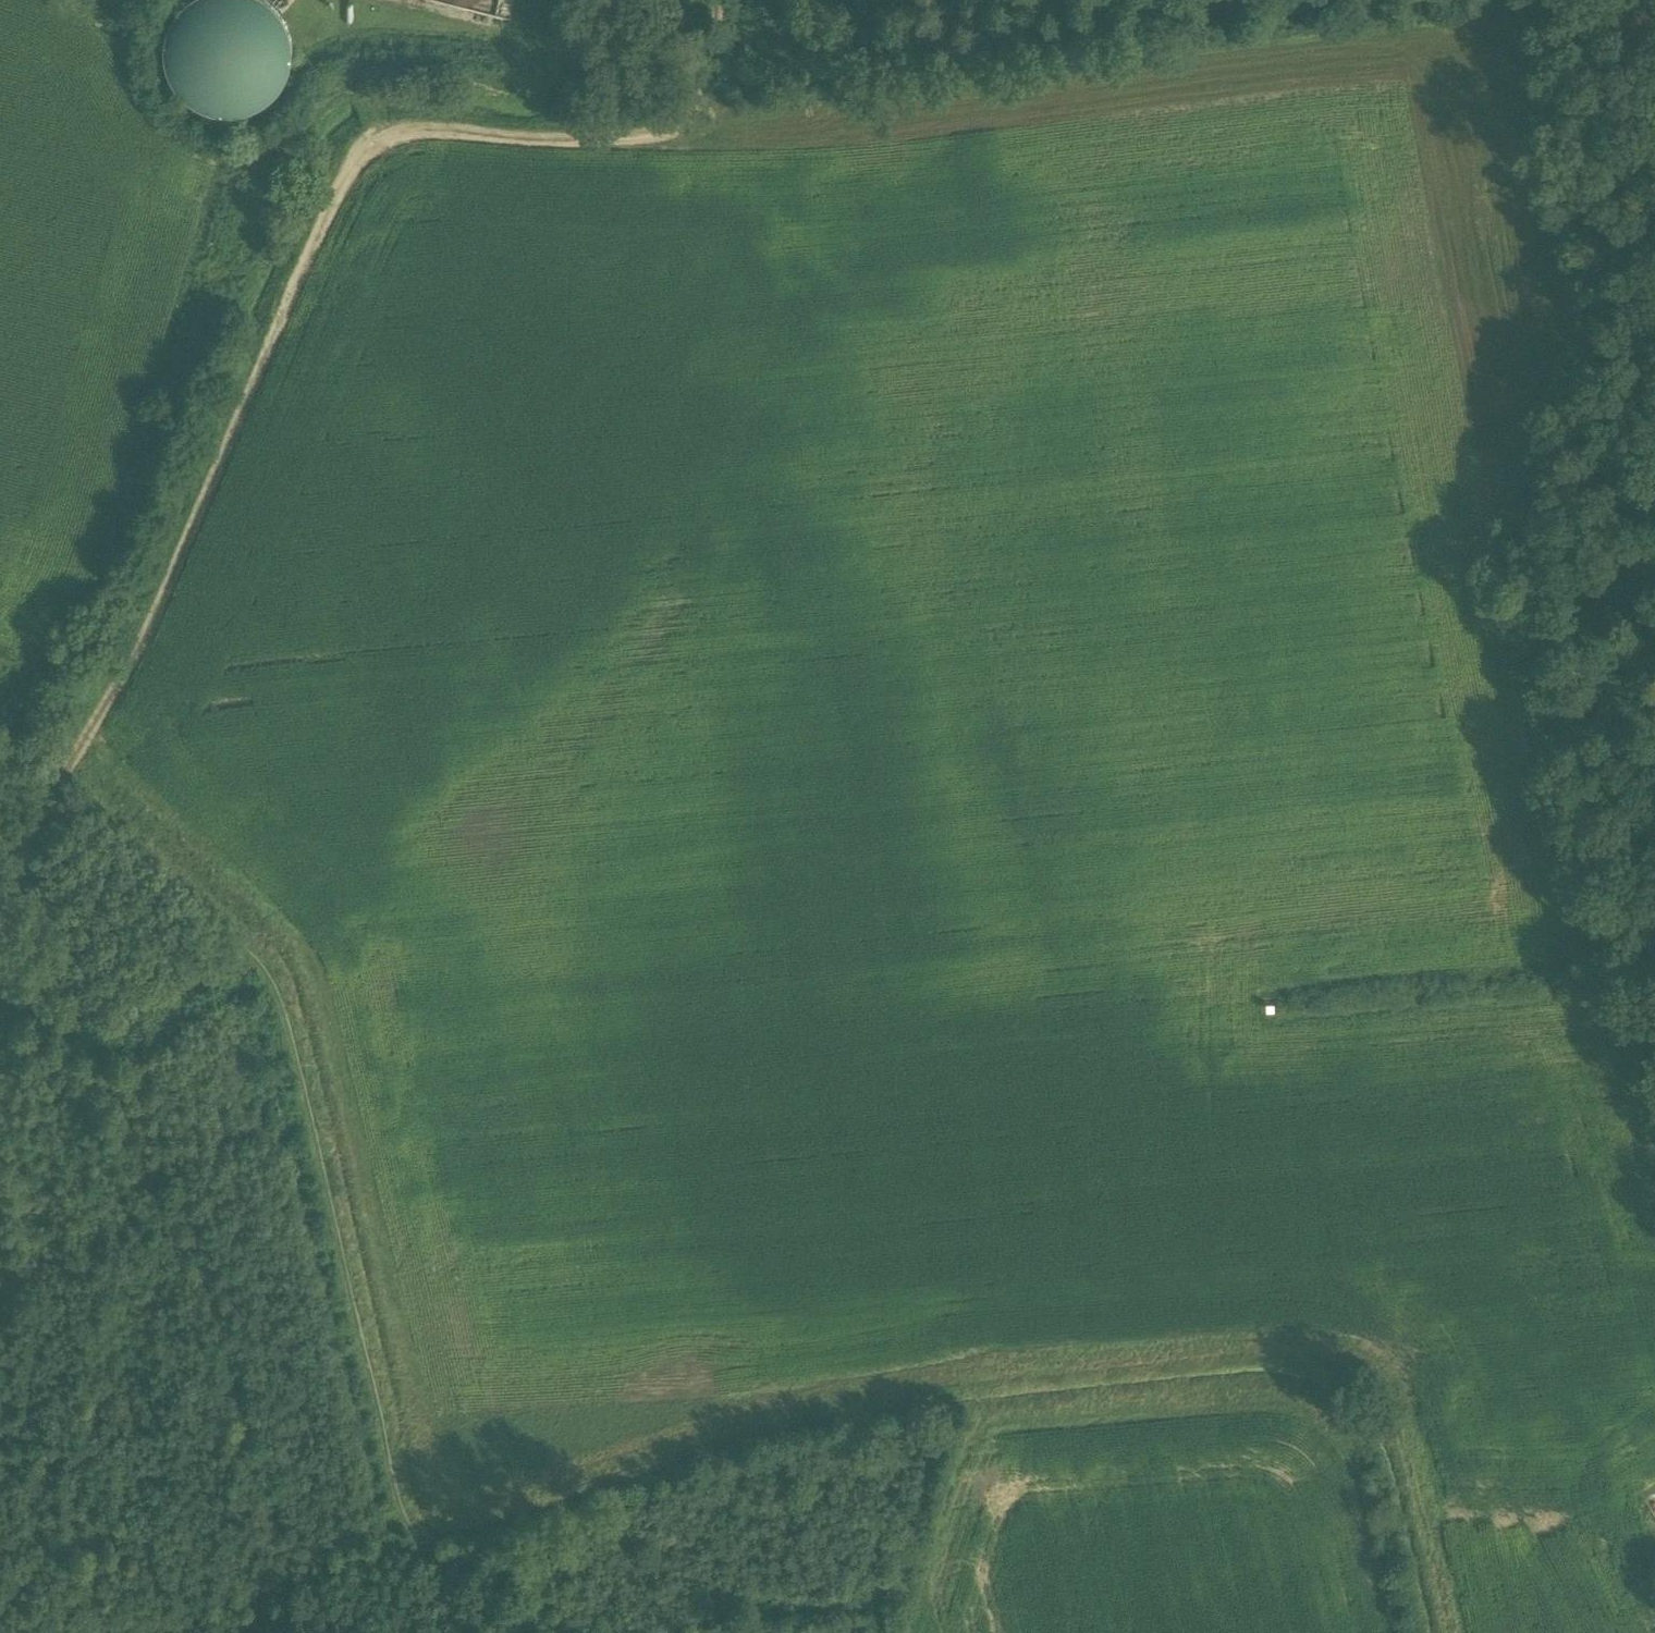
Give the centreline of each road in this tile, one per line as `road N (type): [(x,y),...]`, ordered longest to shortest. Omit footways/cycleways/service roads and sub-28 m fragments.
road 1 (track): [(0,974),(11,861),(33,809),(144,643),(349,165),(380,135),(409,129),(579,139),(710,122),(720,116),(713,0)]
road 2 (track): [(1654,767),(1529,757)]

